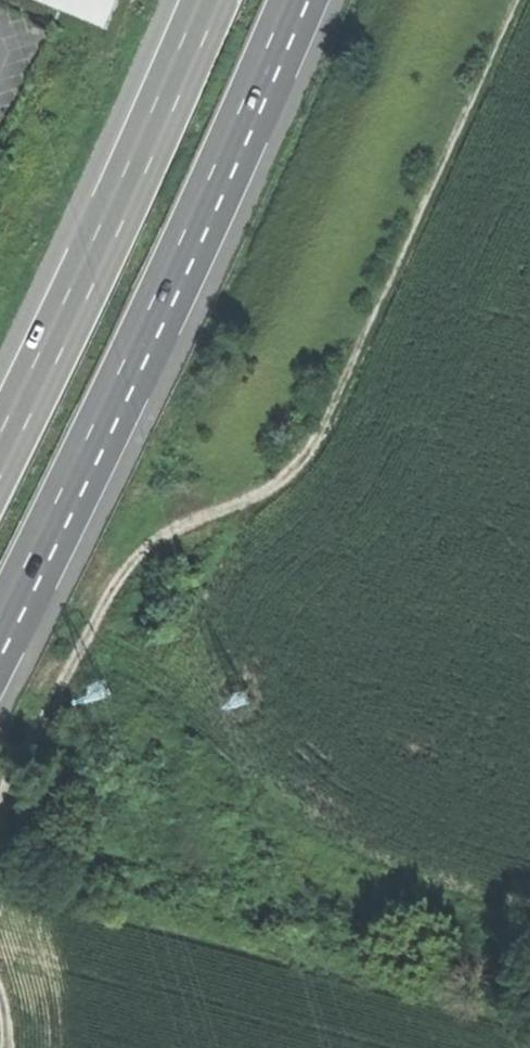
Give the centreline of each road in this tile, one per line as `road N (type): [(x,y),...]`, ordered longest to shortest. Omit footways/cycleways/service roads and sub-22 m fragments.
road 1 (track): [(508,0),(306,452),(272,489),(145,535),(0,804)]
road 2 (trunk): [(0,628),(228,165),(298,0)]
road 3 (track): [(0,894),(248,942),(529,1020)]
road 4 (trunk): [(211,0),(0,450)]

